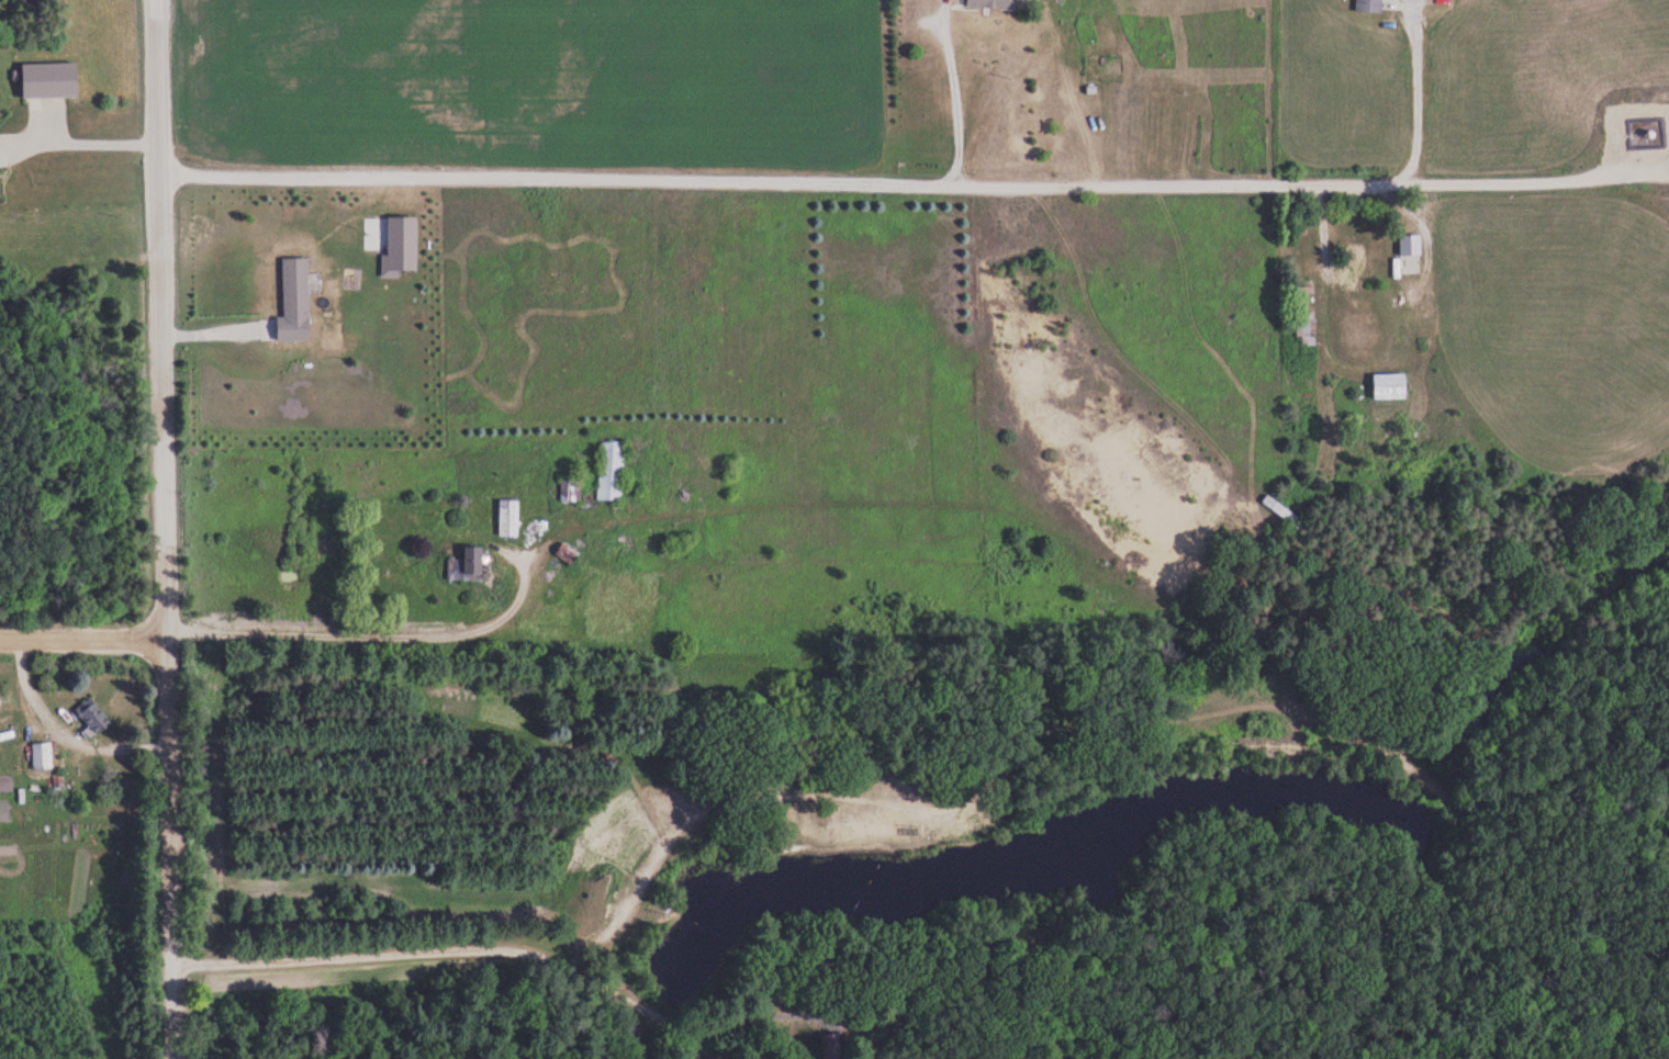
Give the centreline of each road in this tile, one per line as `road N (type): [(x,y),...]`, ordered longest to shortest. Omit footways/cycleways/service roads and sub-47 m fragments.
road 1 (residential): [(172,1058),(152,0)]
road 2 (residential): [(0,637),(166,636)]

